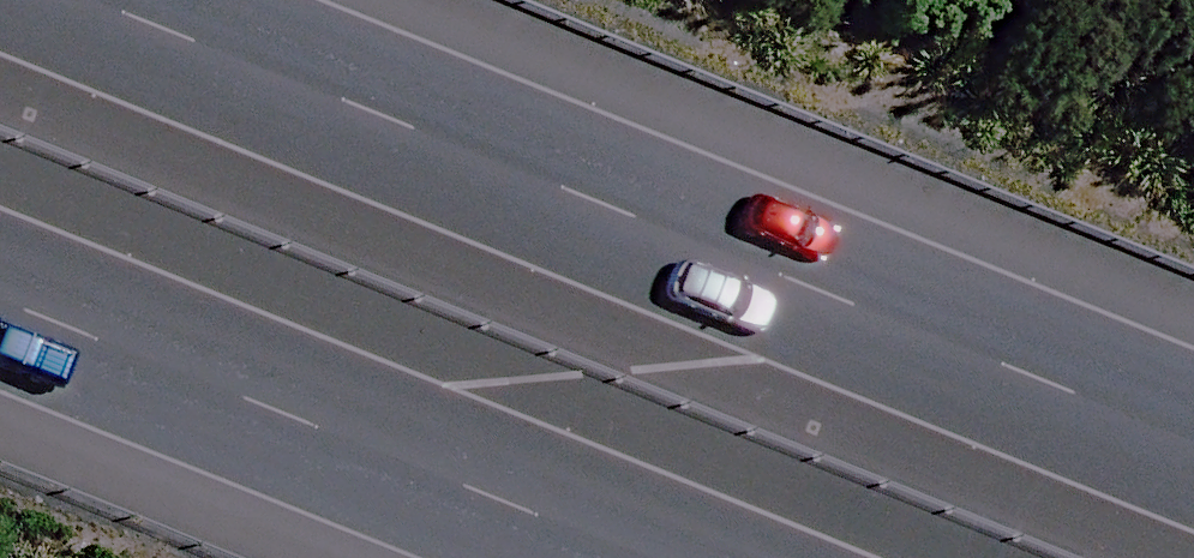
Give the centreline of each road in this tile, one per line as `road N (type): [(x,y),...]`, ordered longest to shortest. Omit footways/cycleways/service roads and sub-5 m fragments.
road 1 (motorway): [(200,0),(1193,406)]
road 2 (motorway): [(722,557),(0,266)]

